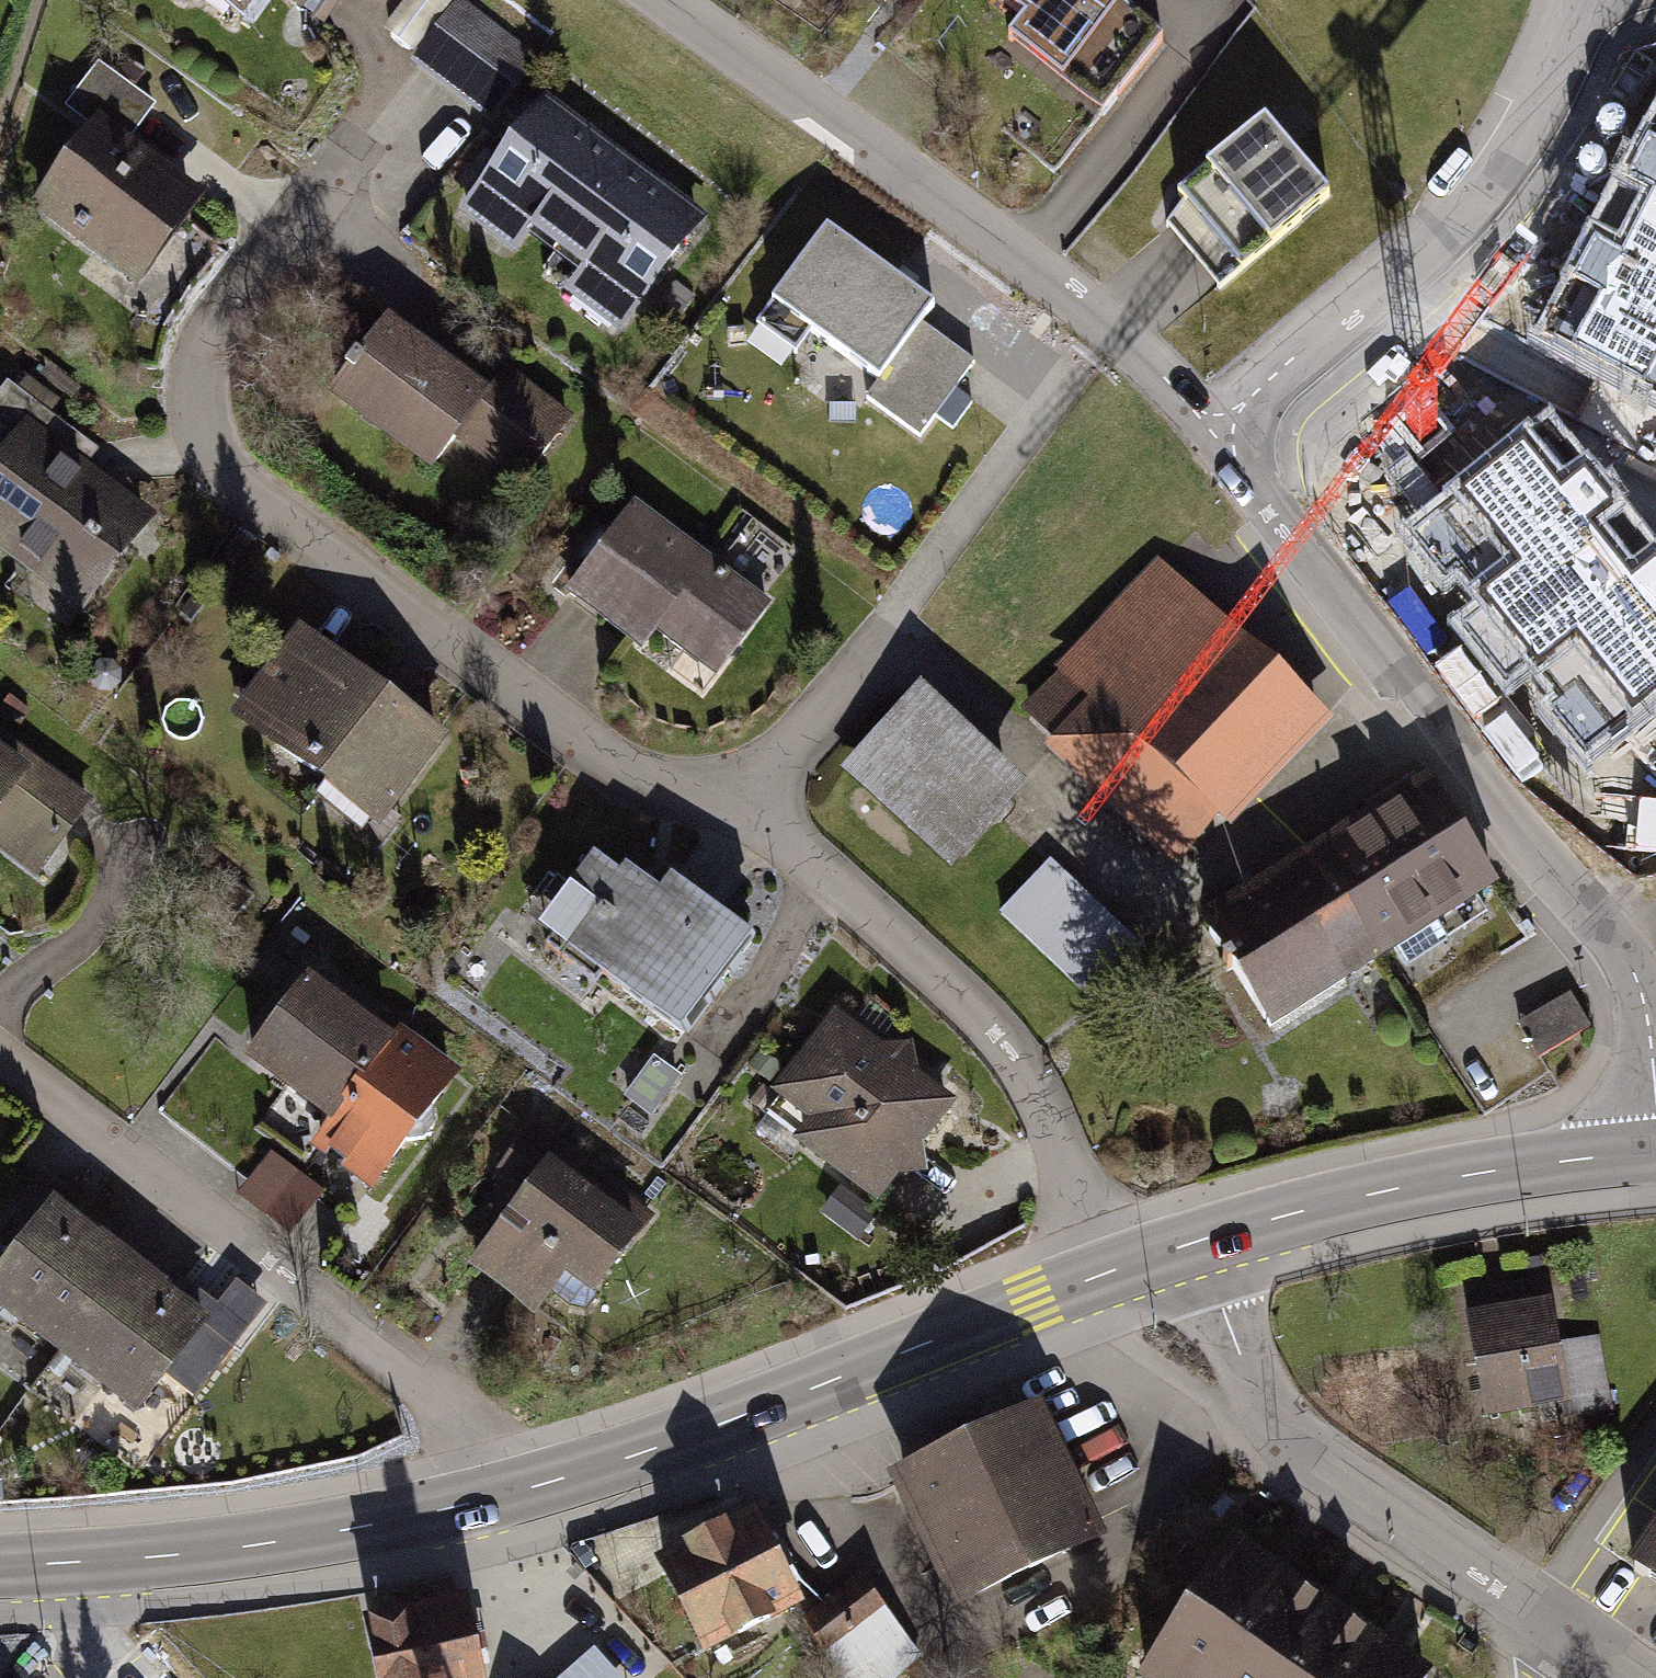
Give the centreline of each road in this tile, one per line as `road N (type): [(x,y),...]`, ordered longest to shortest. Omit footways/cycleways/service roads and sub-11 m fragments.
road 1 (residential): [(1102,1276),(1036,1086),(975,1010),(747,805),(624,774),(242,487),(210,454),(198,377),(218,315),(384,97)]
road 2 (residential): [(1210,432),(1626,959),(1648,1024),(1655,1126)]
road 3 (residential): [(658,0),(1085,309),(1210,432)]
road 4 (residential): [(0,1066),(443,1400),(490,1500)]
road 5 (secondary): [(490,1500),(727,1423),(1102,1276)]
road 6 (residential): [(1210,432),(1471,202),(1540,107),(1585,0)]
road 7 (residential): [(1204,1240),(1253,1387),(1304,1448),(1587,1643)]
road 8 (secondary): [(0,1567),(196,1554),(490,1500)]
road 9 (secondary): [(1204,1240),(1473,1176),(1655,1152)]

